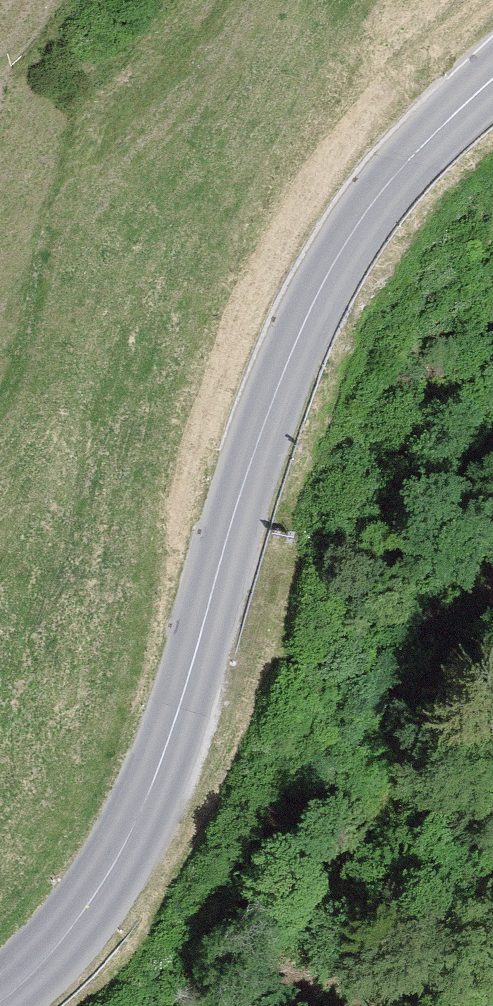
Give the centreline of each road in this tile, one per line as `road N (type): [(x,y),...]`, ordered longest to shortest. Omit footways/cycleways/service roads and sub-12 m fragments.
road 1 (secondary): [(0,1005),(87,911),(130,842),(173,732),(267,412),(334,268),(391,177),(492,79)]
road 2 (track): [(492,422),(476,461),(446,674),(361,852),(250,946),(209,1005)]

